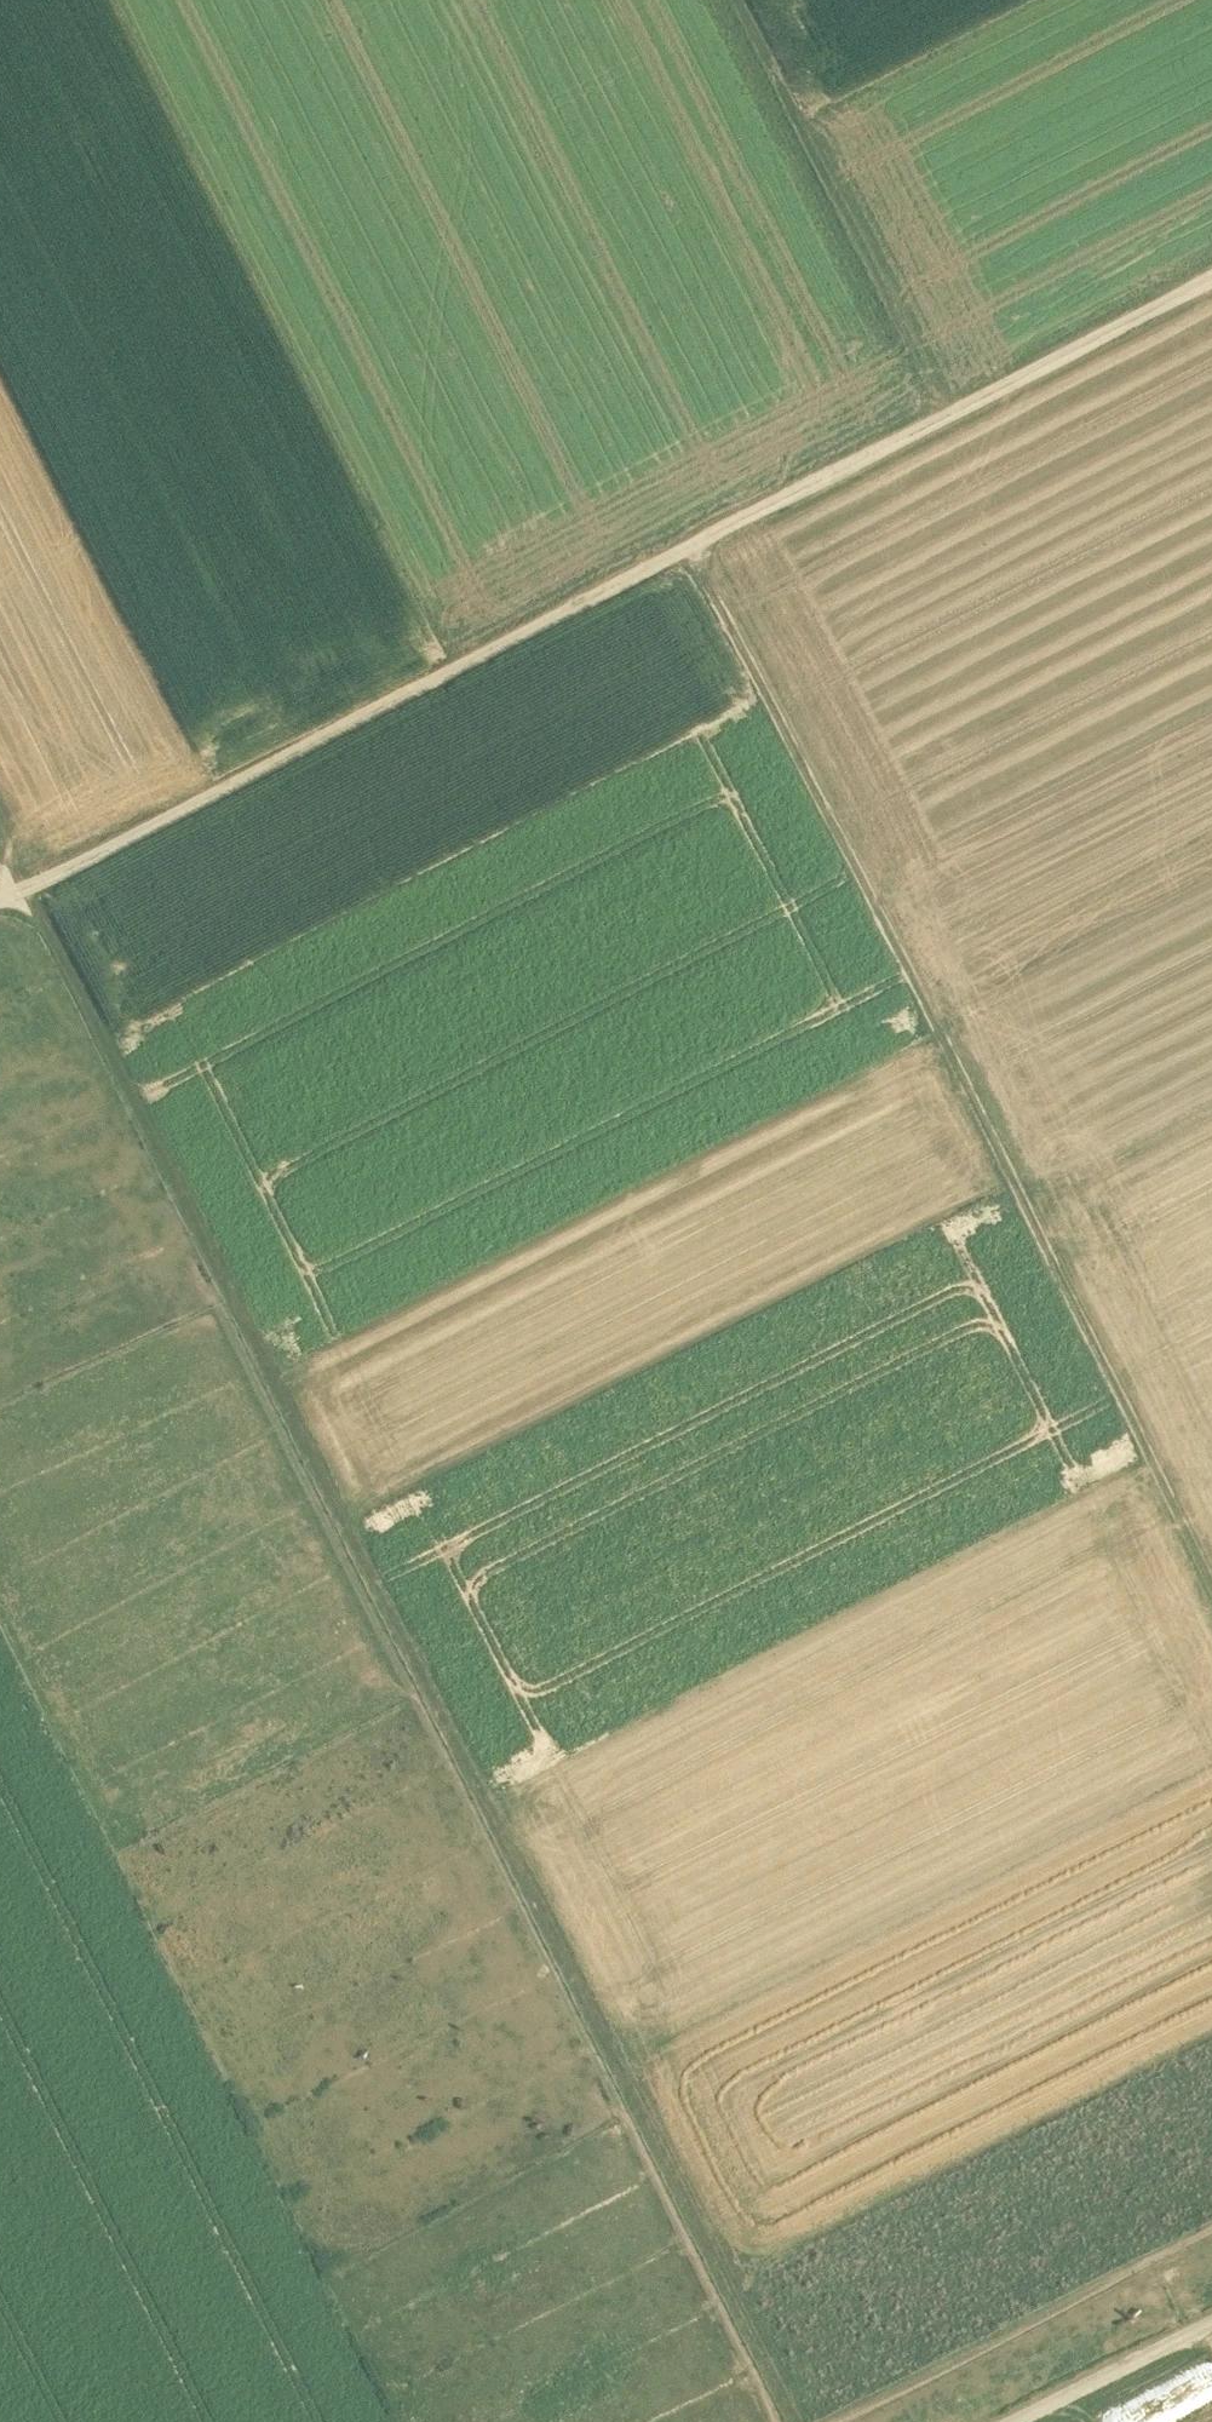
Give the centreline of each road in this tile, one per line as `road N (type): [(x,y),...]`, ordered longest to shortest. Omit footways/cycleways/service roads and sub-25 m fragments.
road 1 (track): [(24,866),(809,2421)]
road 2 (track): [(713,564),(1211,1554)]
road 3 (track): [(0,923),(40,910),(713,564)]
road 4 (track): [(713,564),(961,410),(1211,281)]
road 5 (track): [(750,0),(961,410)]
road 6 (track): [(1211,2340),(1060,2421)]

